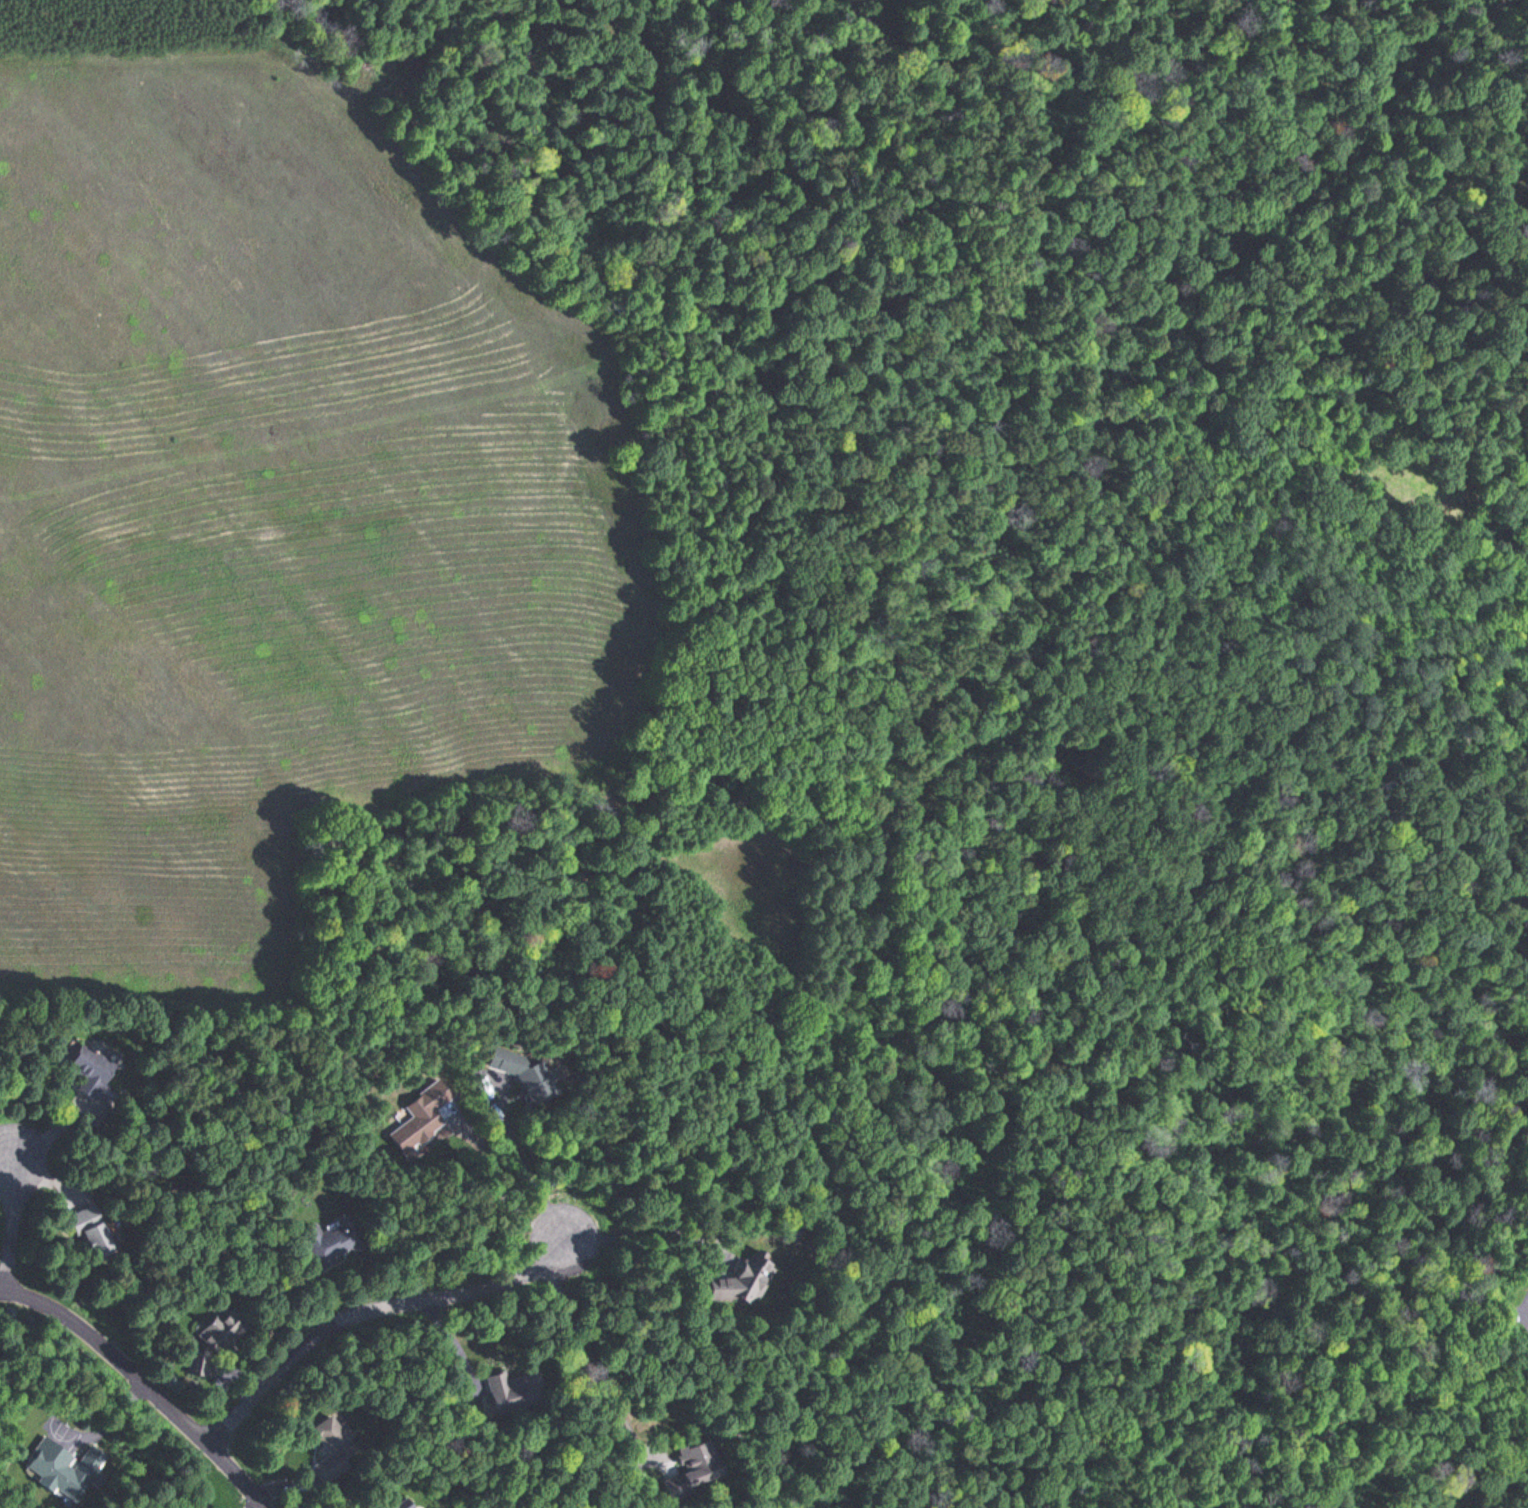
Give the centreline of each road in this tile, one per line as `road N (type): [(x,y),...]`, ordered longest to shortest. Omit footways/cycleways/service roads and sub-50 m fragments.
road 1 (residential): [(204,1445),(334,1320),(471,1287),(559,1239)]
road 2 (residential): [(0,1289),(70,1321),(115,1359),(255,1507)]
road 3 (residential): [(0,1289),(14,1195),(11,1152)]

